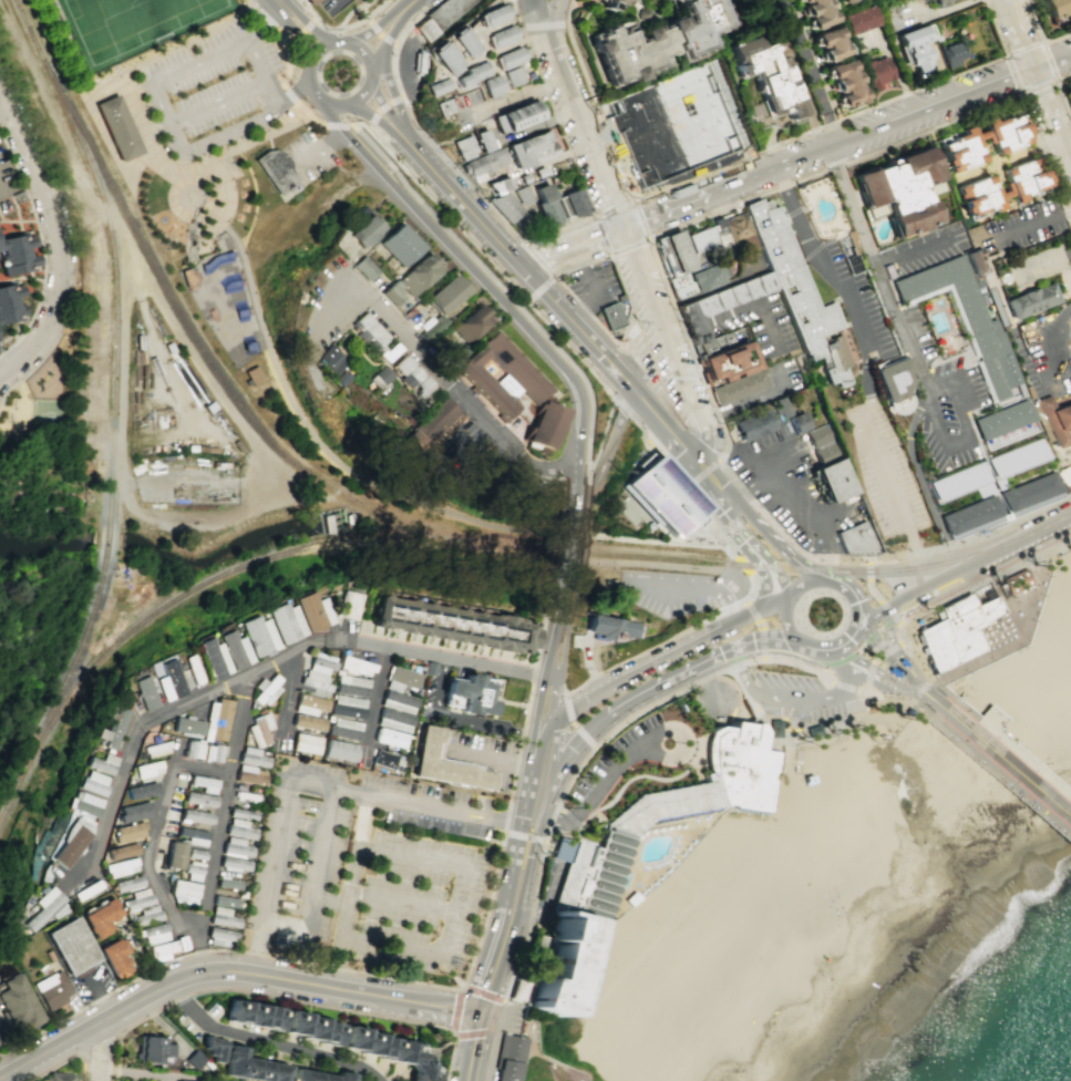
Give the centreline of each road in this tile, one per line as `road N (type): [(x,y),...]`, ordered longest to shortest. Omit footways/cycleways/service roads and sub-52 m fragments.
road 1 (track): [(121,456),(134,482),(255,484),(266,454),(194,360),(132,250),(121,456)]
road 2 (tertiary): [(325,103),(333,126),(566,373),(577,414),(570,476)]
road 3 (secondary): [(373,995),(236,970),(186,975),(0,1075)]
road 4 (residential): [(571,469),(543,469),(508,449),(357,289),(317,333)]
road 5 (residential): [(0,100),(45,197),(61,271),(54,320),(0,378)]
road 6 (secondary): [(762,609),(603,687),(567,709),(536,747)]
road 7 (residential): [(1032,71),(787,165)]
road 8 (track): [(119,222),(178,404),(194,428),(227,440)]
road 9 (residential): [(625,228),(706,422),(706,442),(691,459)]
road 10 (residential): [(916,367),(830,151)]
road 11 (track): [(121,456),(125,497),(147,519),(179,526),(223,521),(260,502),(261,467)]
road 12 (residential): [(625,228),(542,22)]
road 13 (secondary): [(523,271),(666,432)]
road 14 (residential): [(508,449),(536,488),(593,484),(631,395)]
road 15 (residential): [(923,688),(1070,816)]
road 16 (tertiary): [(861,616),(1026,537)]
road 17 (secondary): [(402,135),(523,271)]
road 18 (secondary): [(597,722),(733,648)]
road 19 (tertiary): [(570,476),(557,618)]
road 20 (residential): [(750,179),(625,228)]
road 21 (tertiary): [(557,618),(536,747)]

